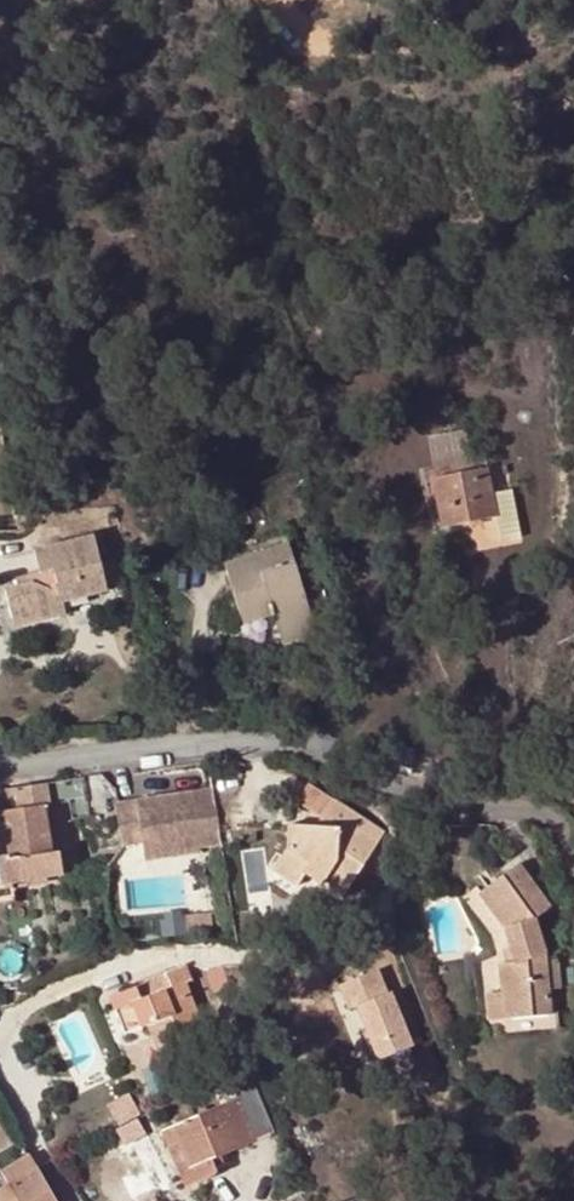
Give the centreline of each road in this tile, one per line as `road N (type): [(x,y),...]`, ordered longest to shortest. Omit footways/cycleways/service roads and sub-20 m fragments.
road 1 (residential): [(0,766),(217,737),(289,739),(393,793),(460,811),(534,811),(573,865)]

